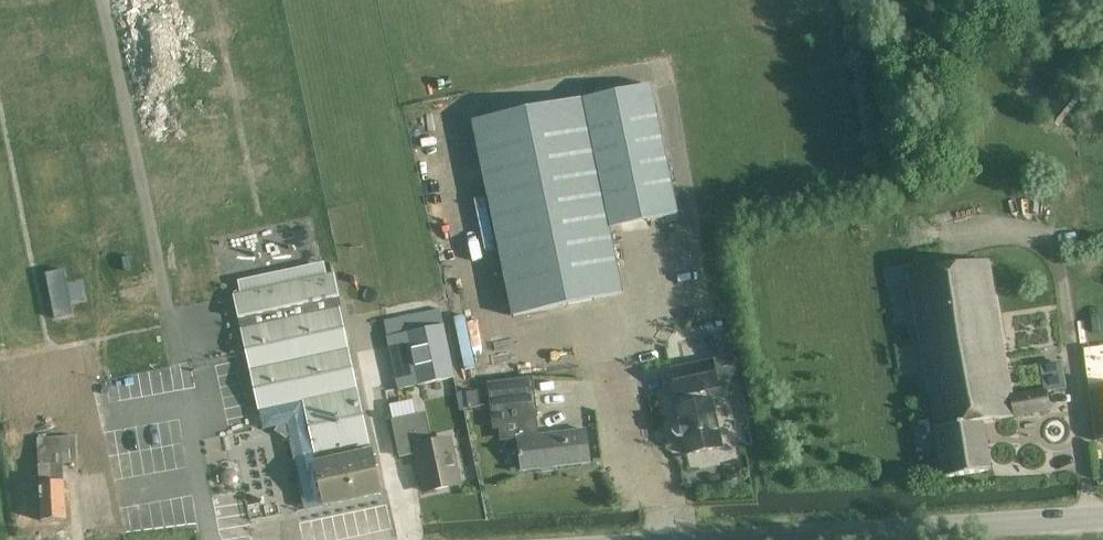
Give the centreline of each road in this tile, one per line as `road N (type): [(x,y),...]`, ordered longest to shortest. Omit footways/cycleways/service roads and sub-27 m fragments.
road 1 (unclassified): [(724,539),(1102,517)]

